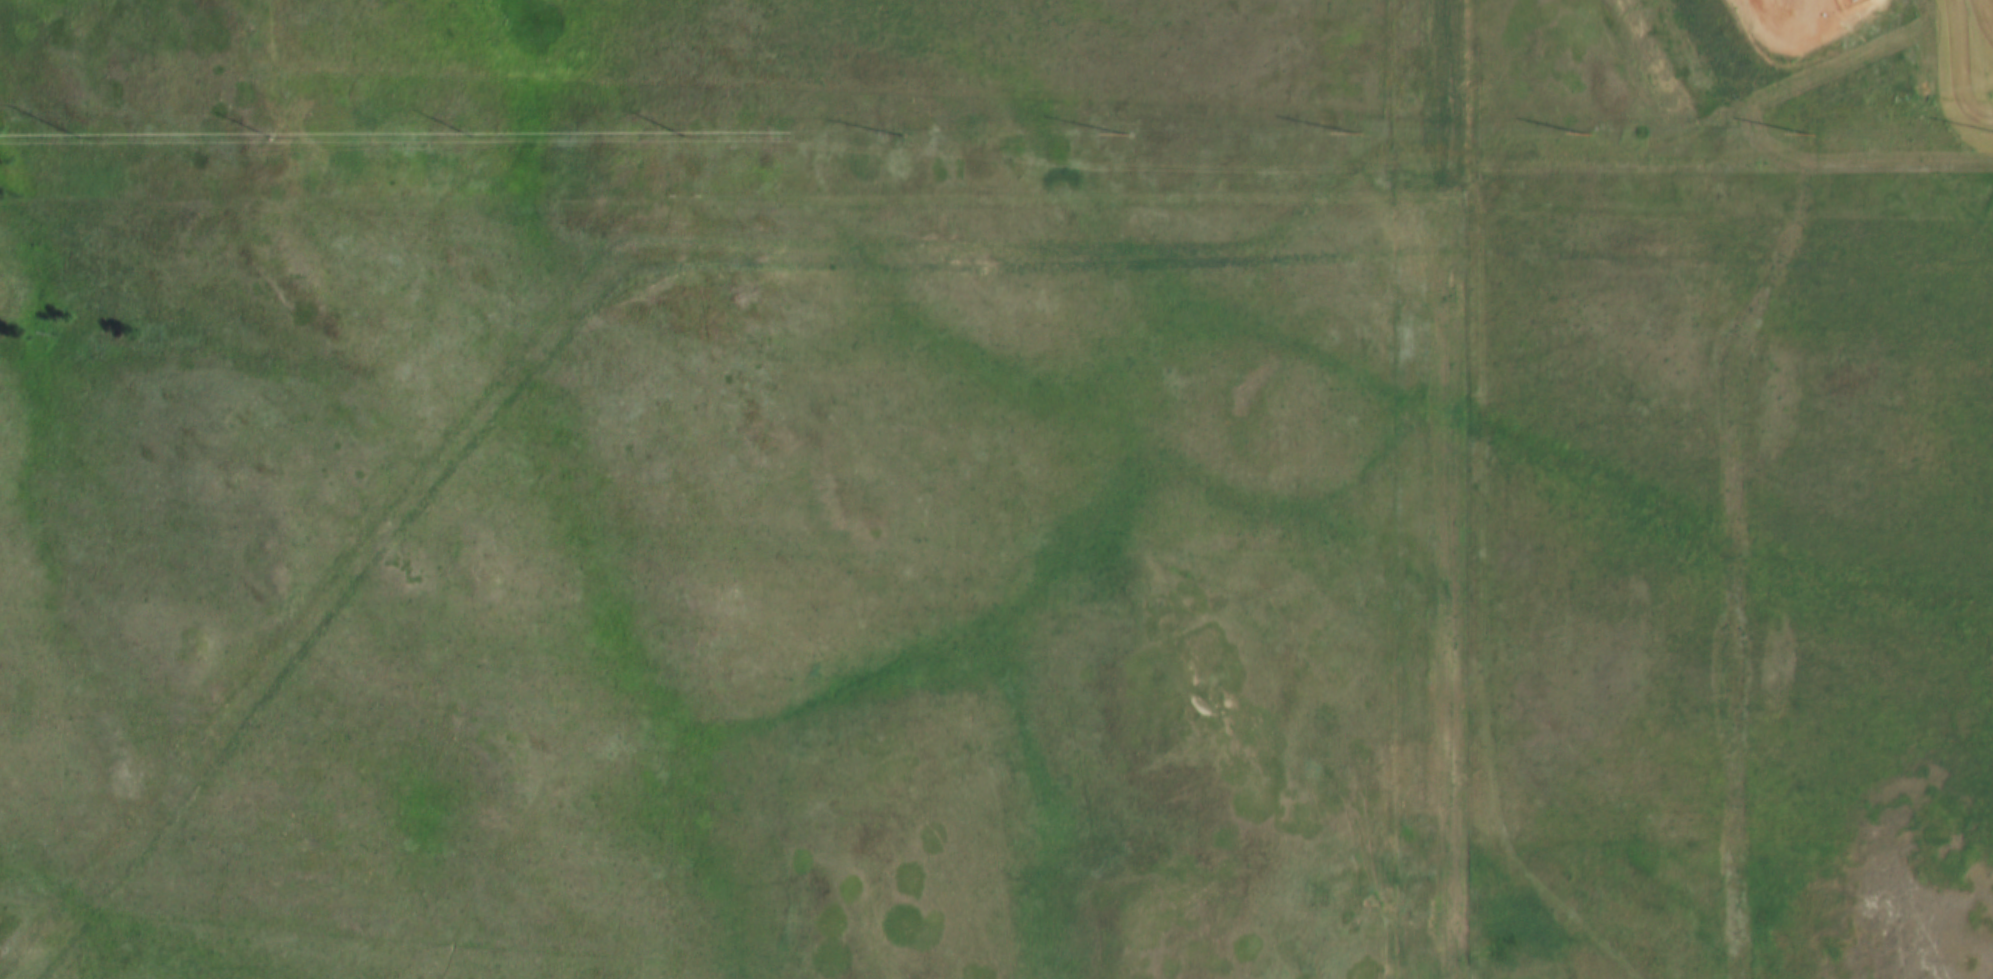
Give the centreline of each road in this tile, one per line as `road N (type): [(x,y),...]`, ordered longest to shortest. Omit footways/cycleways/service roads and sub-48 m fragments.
road 1 (track): [(1445,0),(1485,300),(1481,599),(1493,791),(1518,860),(1635,978)]

